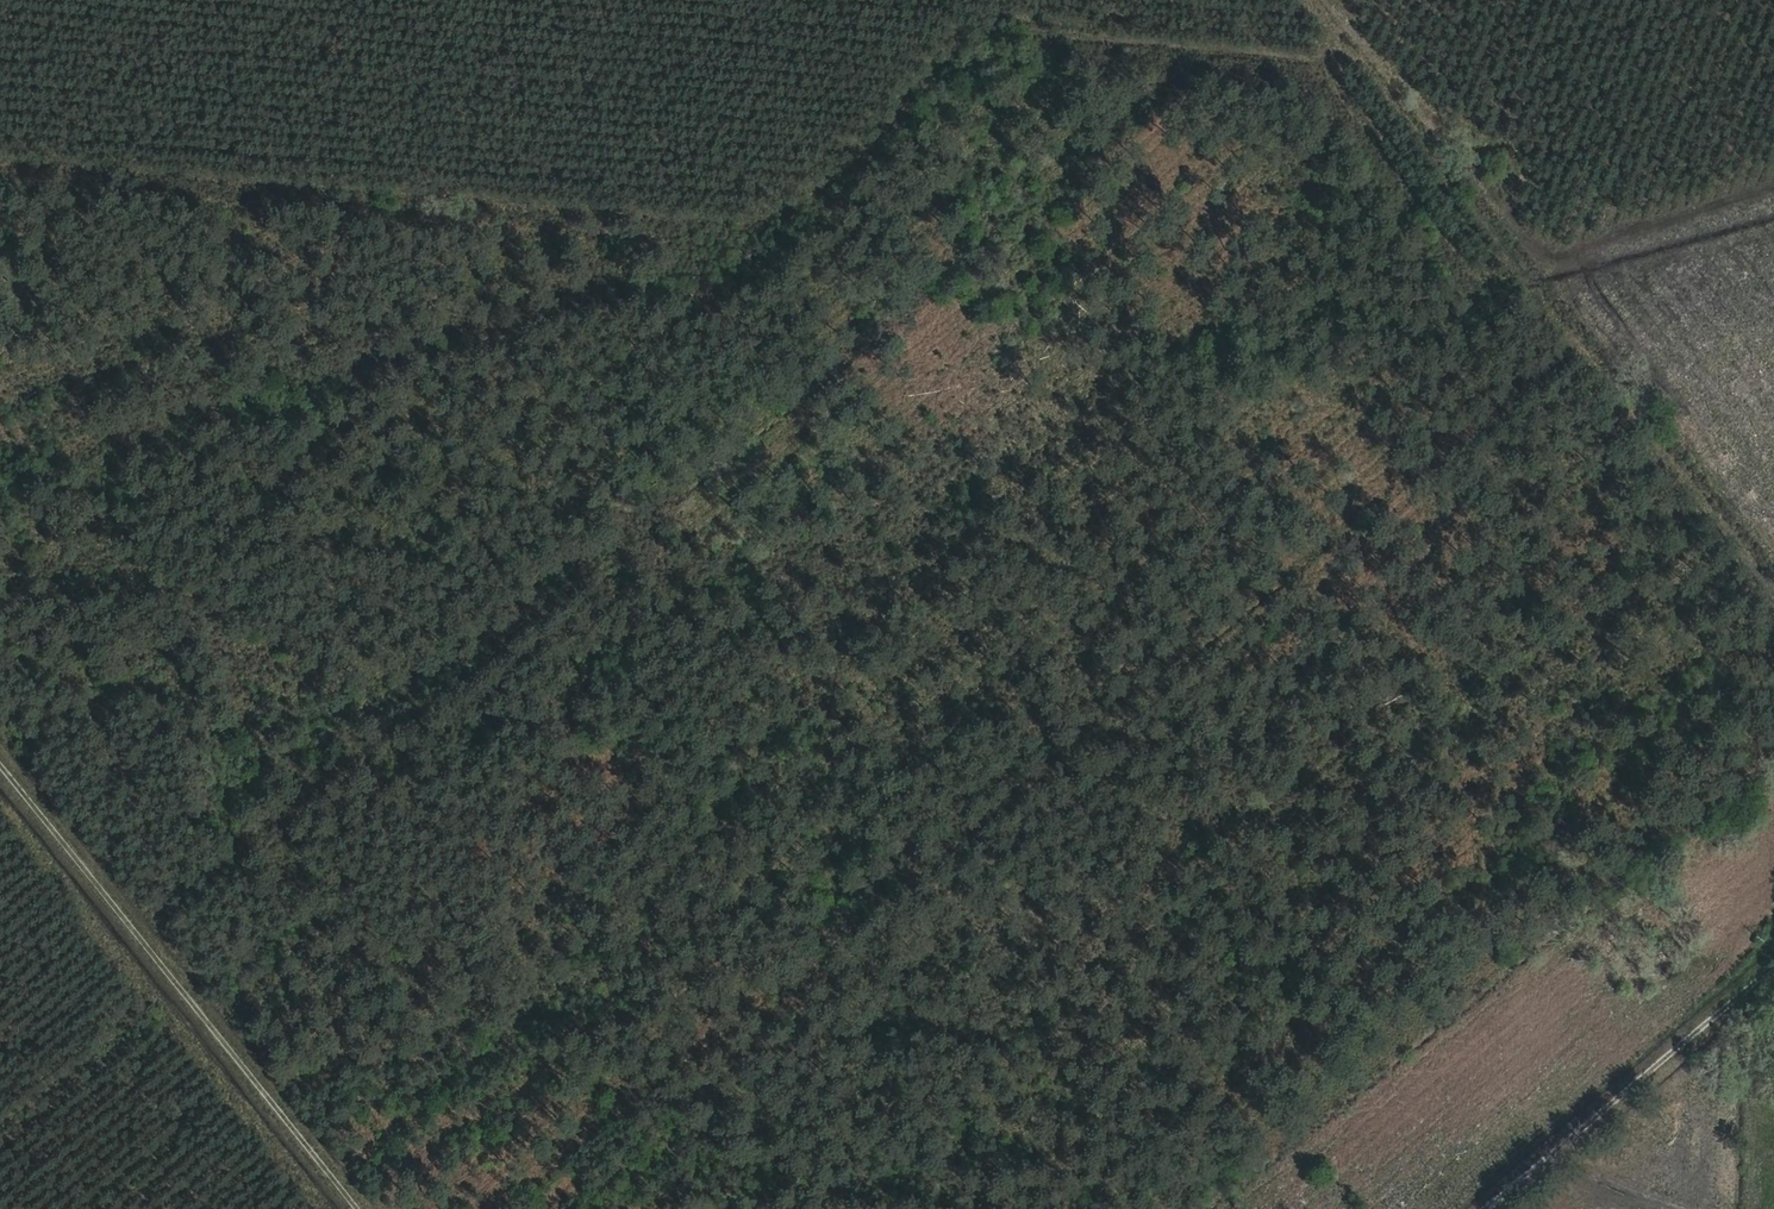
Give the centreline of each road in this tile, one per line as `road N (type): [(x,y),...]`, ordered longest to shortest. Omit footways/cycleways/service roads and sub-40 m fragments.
road 1 (track): [(367,1208),(0,740)]
road 2 (track): [(1483,1208),(1773,958)]
road 3 (track): [(1680,1208),(1621,1180),(1543,1157)]

